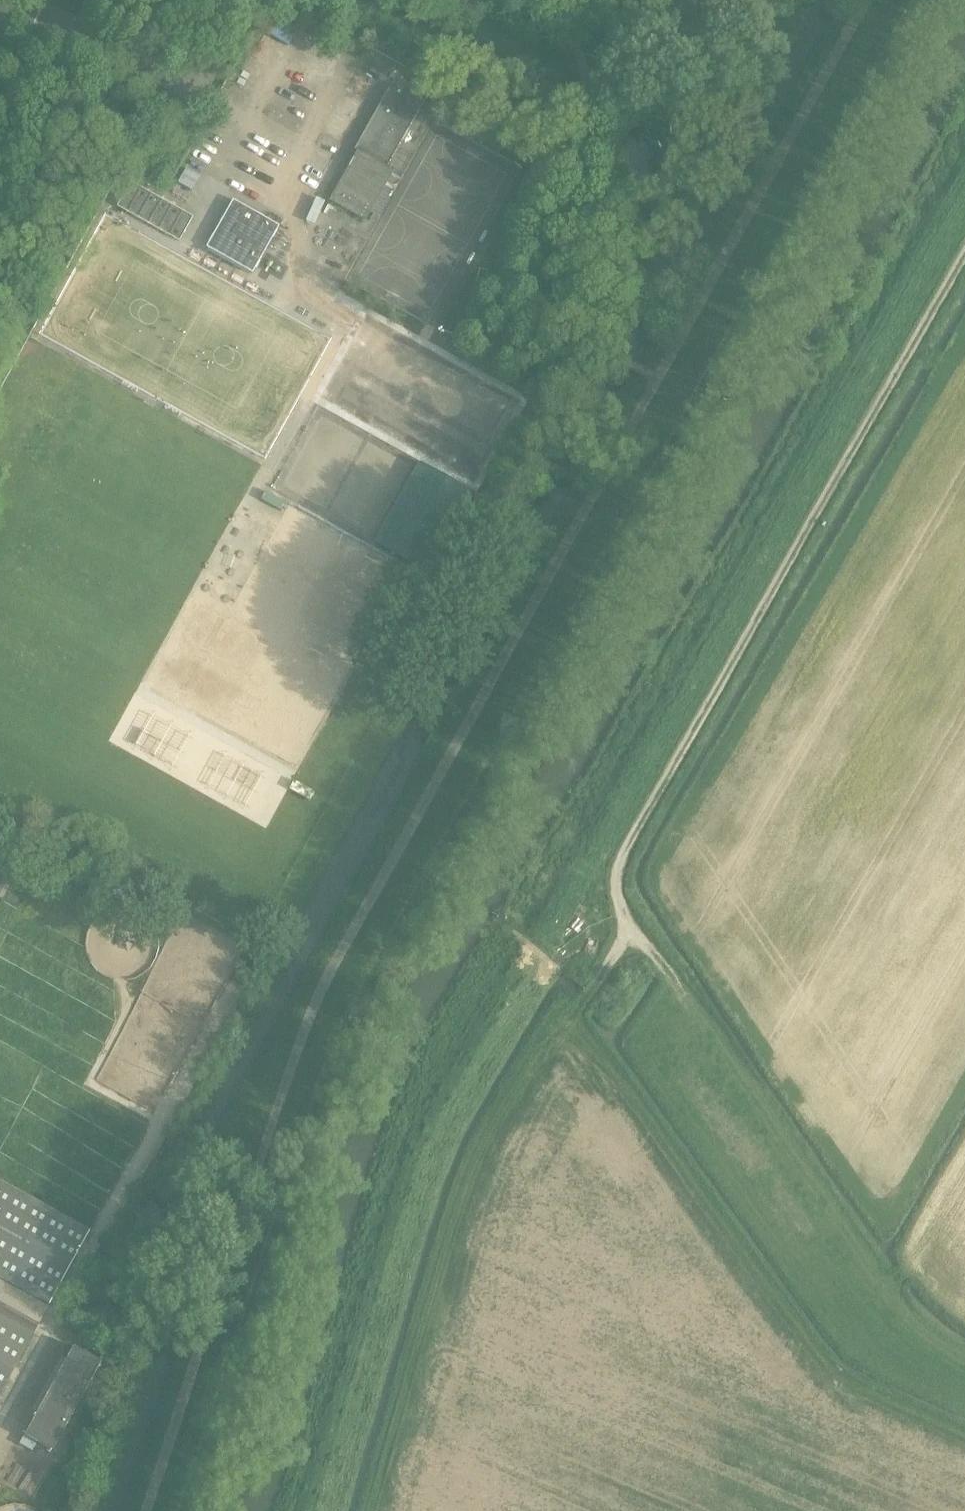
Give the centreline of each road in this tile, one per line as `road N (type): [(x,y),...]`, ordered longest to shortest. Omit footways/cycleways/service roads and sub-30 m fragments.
road 1 (track): [(964,1363),(909,1337),(617,896),(620,867),(964,245)]
road 2 (unclassified): [(2,5),(250,118)]

